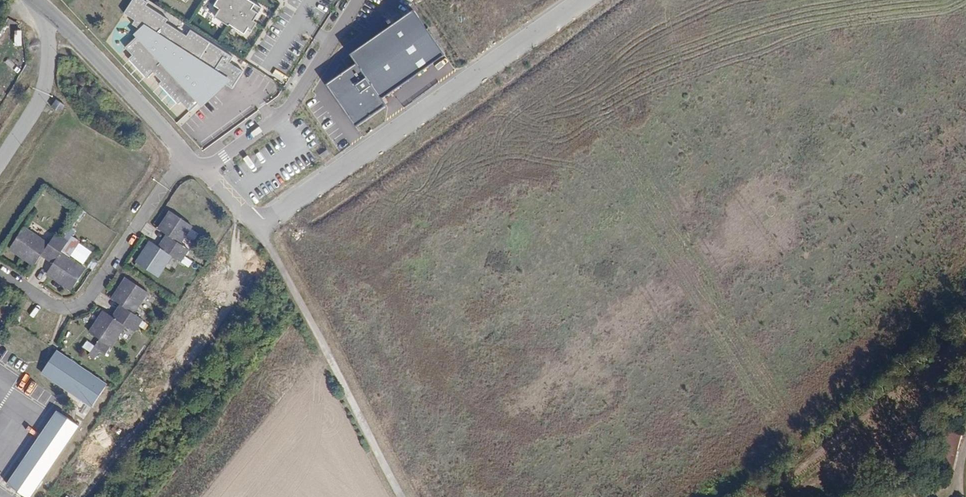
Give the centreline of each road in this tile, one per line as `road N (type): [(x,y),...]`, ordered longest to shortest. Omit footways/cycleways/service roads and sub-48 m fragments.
road 1 (unclassified): [(255,226),(571,0)]
road 2 (track): [(402,496),(264,239)]
road 3 (residential): [(0,271),(56,306),(83,302),(186,155)]
road 4 (residential): [(199,170),(290,105),(357,0)]
road 5 (residential): [(186,155),(33,0)]

